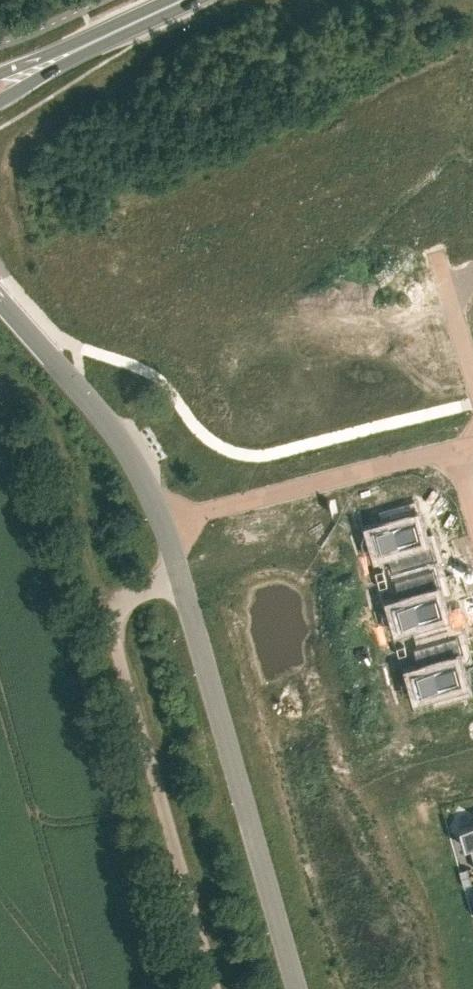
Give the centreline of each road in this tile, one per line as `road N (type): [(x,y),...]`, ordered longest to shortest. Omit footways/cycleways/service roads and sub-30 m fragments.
road 1 (unclassified): [(215,988),(113,629),(122,598),(177,577)]
road 2 (residential): [(294,988),(177,577)]
road 3 (residential): [(163,521),(456,449)]
road 4 (unclassified): [(163,521),(85,395),(0,299)]
road 5 (primary): [(32,70),(183,0)]

